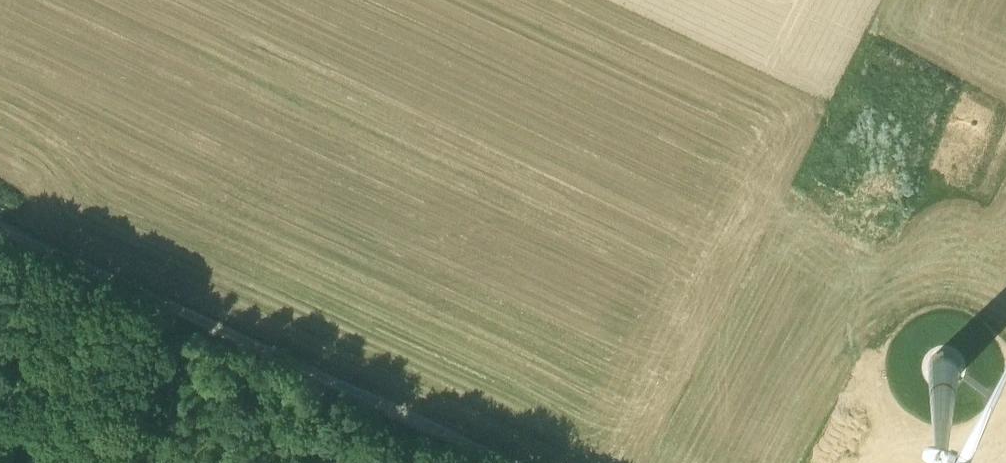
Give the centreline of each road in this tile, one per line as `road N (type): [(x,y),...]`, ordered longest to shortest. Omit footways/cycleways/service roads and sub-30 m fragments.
road 1 (track): [(497,462),(0,235)]

